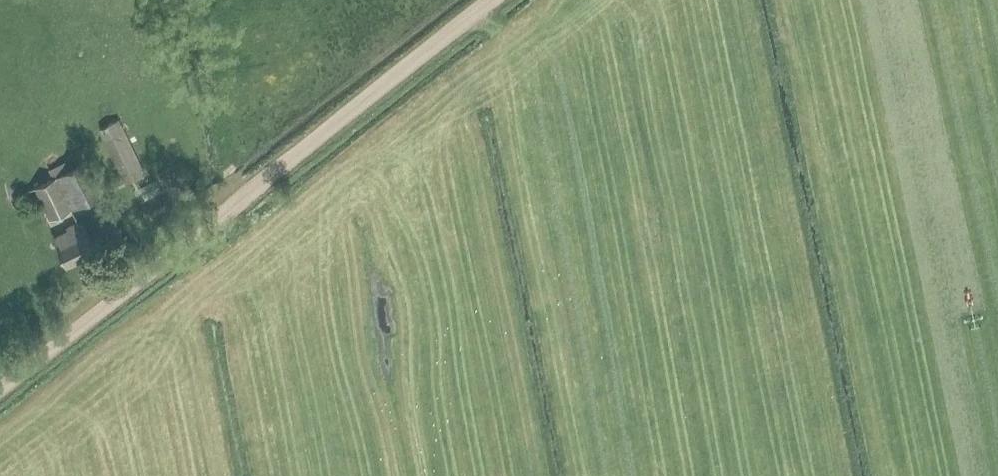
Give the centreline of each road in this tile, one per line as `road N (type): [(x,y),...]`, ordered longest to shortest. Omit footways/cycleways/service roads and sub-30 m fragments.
road 1 (unclassified): [(0,387),(494,0)]

